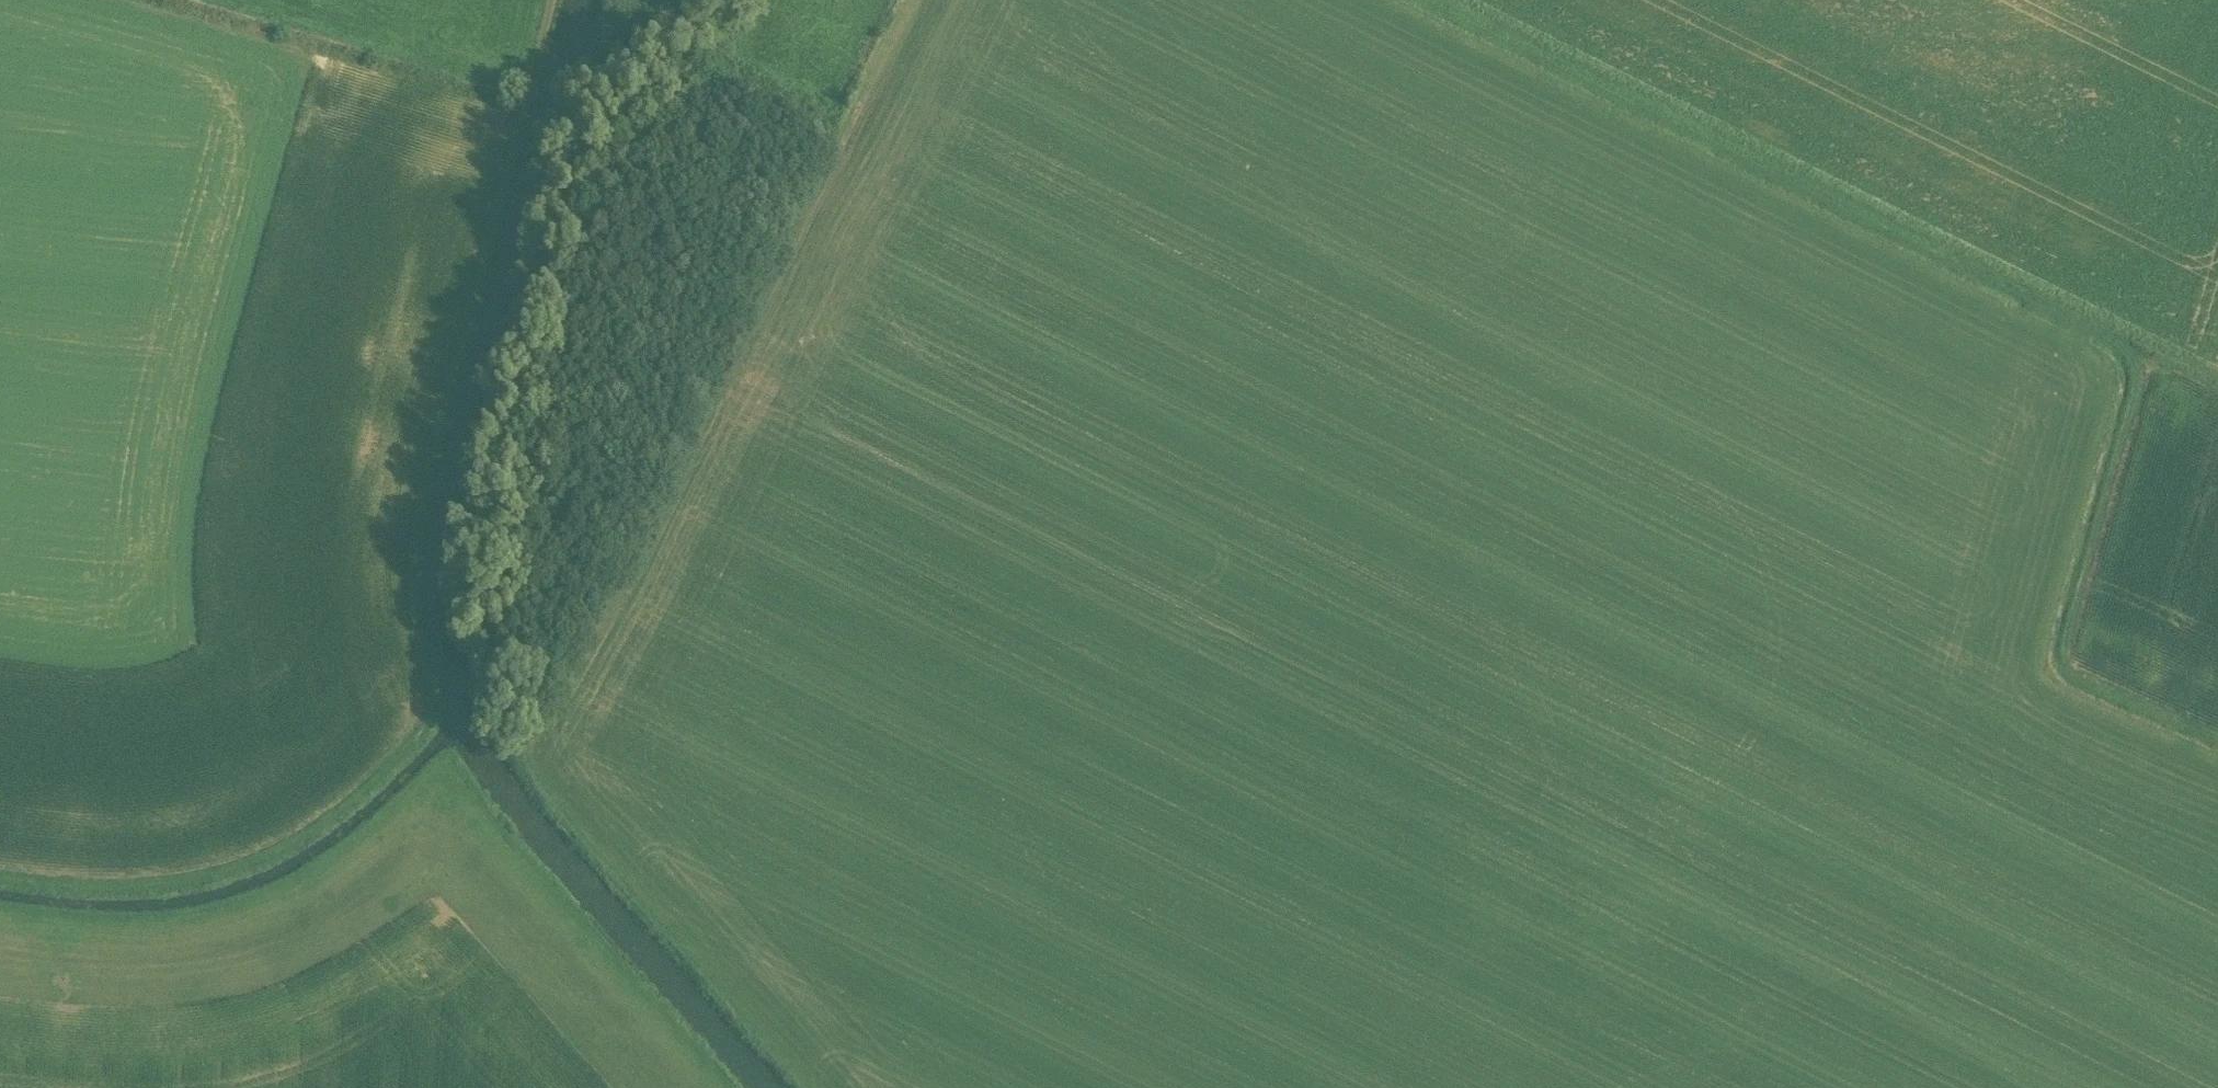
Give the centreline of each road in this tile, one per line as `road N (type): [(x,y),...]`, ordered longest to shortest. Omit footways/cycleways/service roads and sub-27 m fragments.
road 1 (track): [(817,218),(925,0)]

